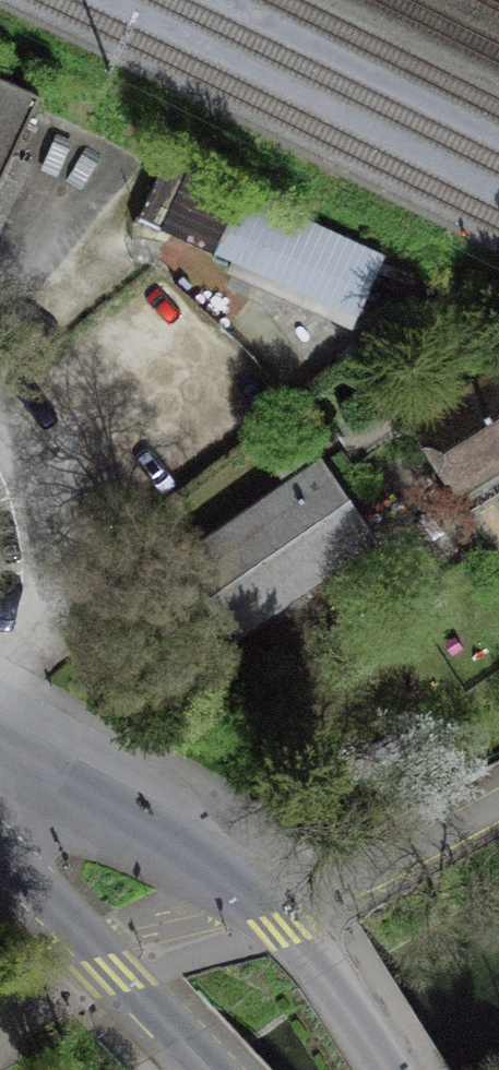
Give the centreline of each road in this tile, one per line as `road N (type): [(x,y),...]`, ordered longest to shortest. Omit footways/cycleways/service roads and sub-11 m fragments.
road 1 (primary): [(30,818),(49,897),(204,1069)]
road 2 (primary): [(283,921),(226,882),(30,818)]
road 3 (residential): [(498,787),(316,886),(283,921)]
road 4 (primary): [(381,1069),(283,921)]

